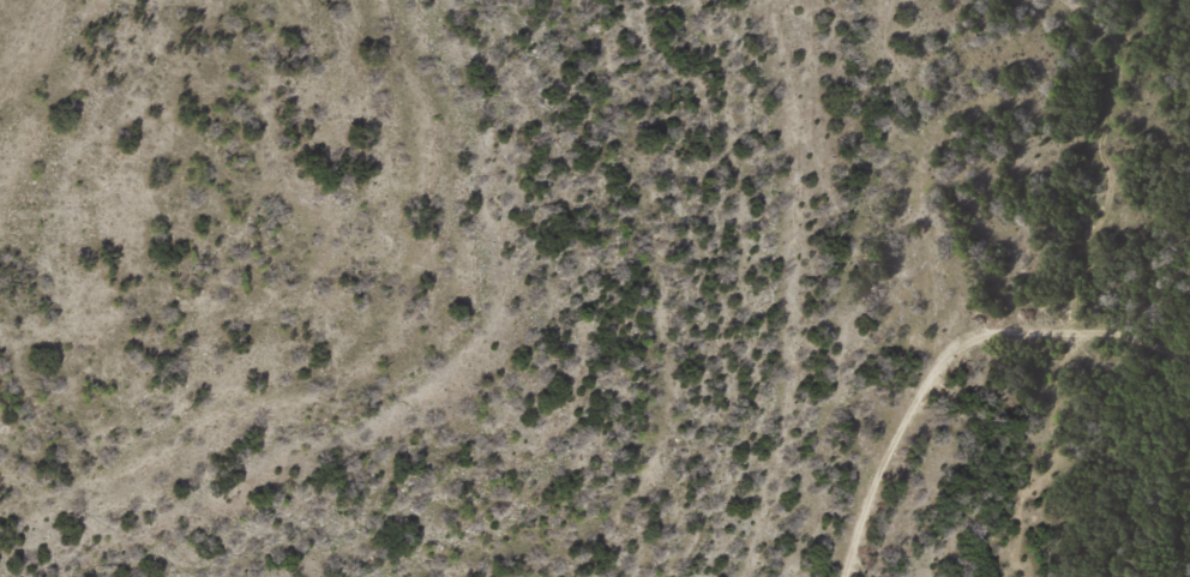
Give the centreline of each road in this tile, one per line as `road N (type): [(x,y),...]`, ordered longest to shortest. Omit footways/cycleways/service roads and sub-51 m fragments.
road 1 (residential): [(1189,390),(1062,323),(937,341),(778,576)]

